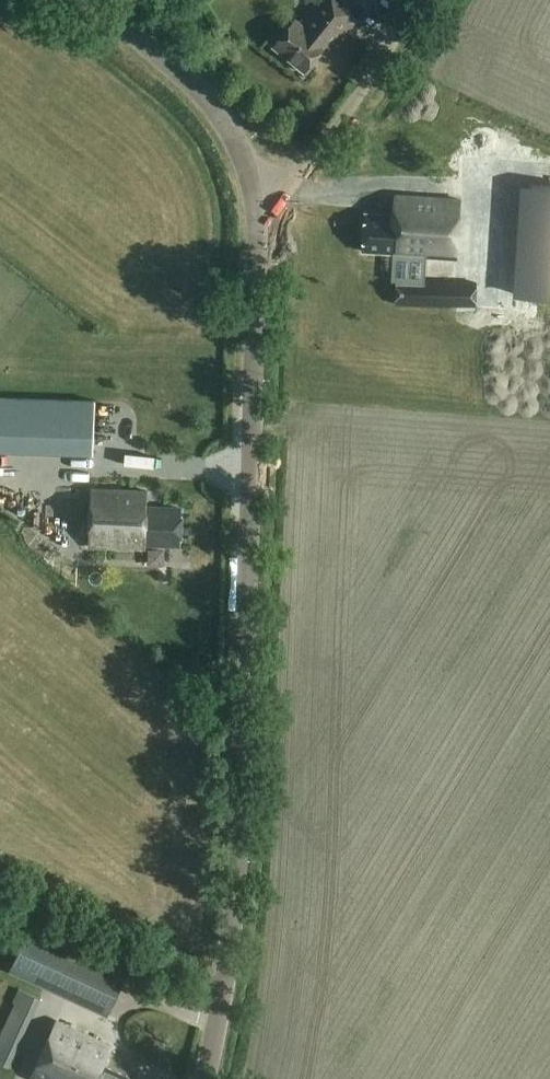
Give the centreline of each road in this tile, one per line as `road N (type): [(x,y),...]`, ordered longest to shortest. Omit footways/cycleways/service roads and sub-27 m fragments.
road 1 (unclassified): [(204,1078),(241,836),(254,196),(243,157),(201,92),(85,0)]
road 2 (track): [(416,0),(298,181),(254,196)]

